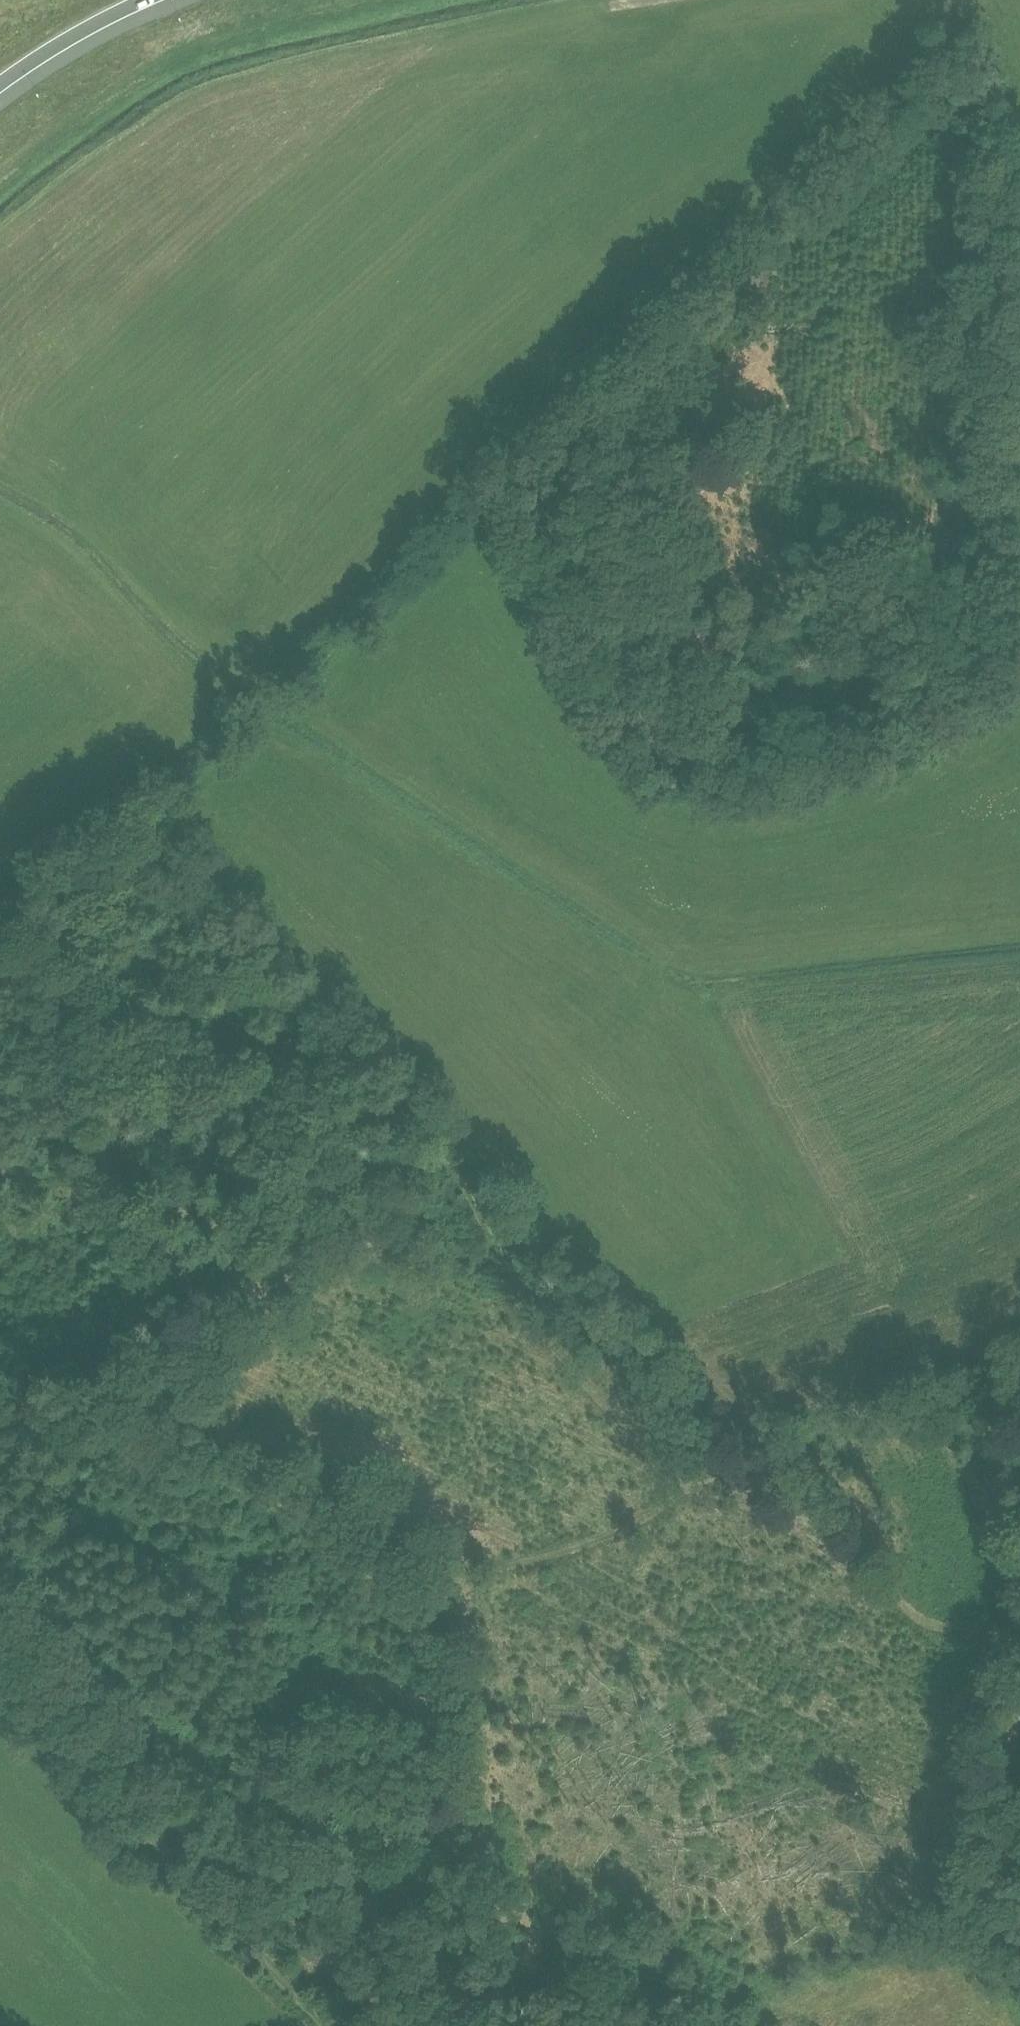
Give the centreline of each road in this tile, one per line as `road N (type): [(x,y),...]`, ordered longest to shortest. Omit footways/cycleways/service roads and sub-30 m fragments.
road 1 (track): [(0,1694),(312,2025)]
road 2 (motorway): [(0,85),(146,0)]

